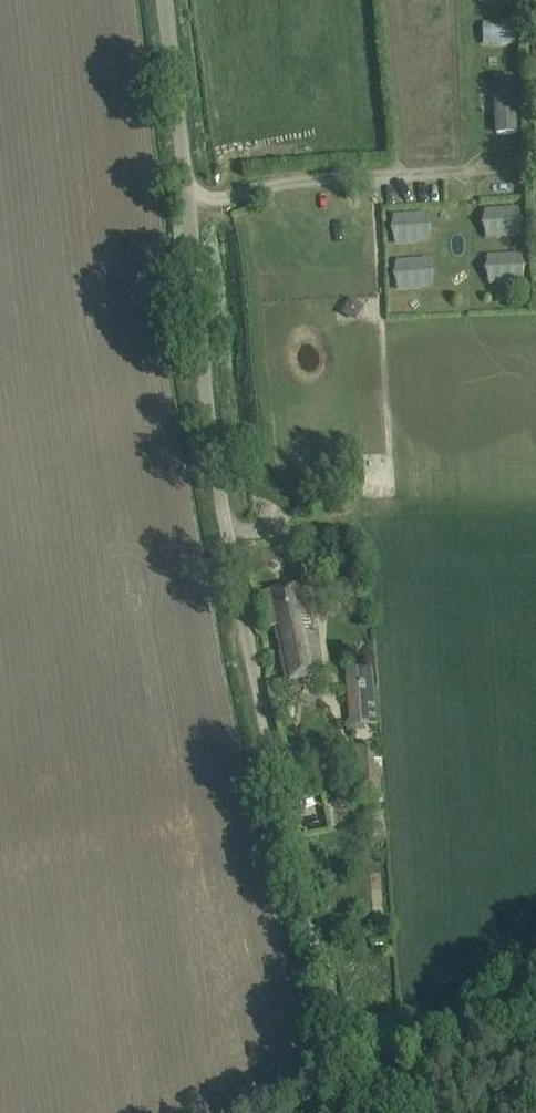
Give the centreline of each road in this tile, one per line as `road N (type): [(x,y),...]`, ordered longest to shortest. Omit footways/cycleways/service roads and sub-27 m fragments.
road 1 (unclassified): [(268,731),(211,440),(163,0)]
road 2 (track): [(358,1076),(268,731)]

